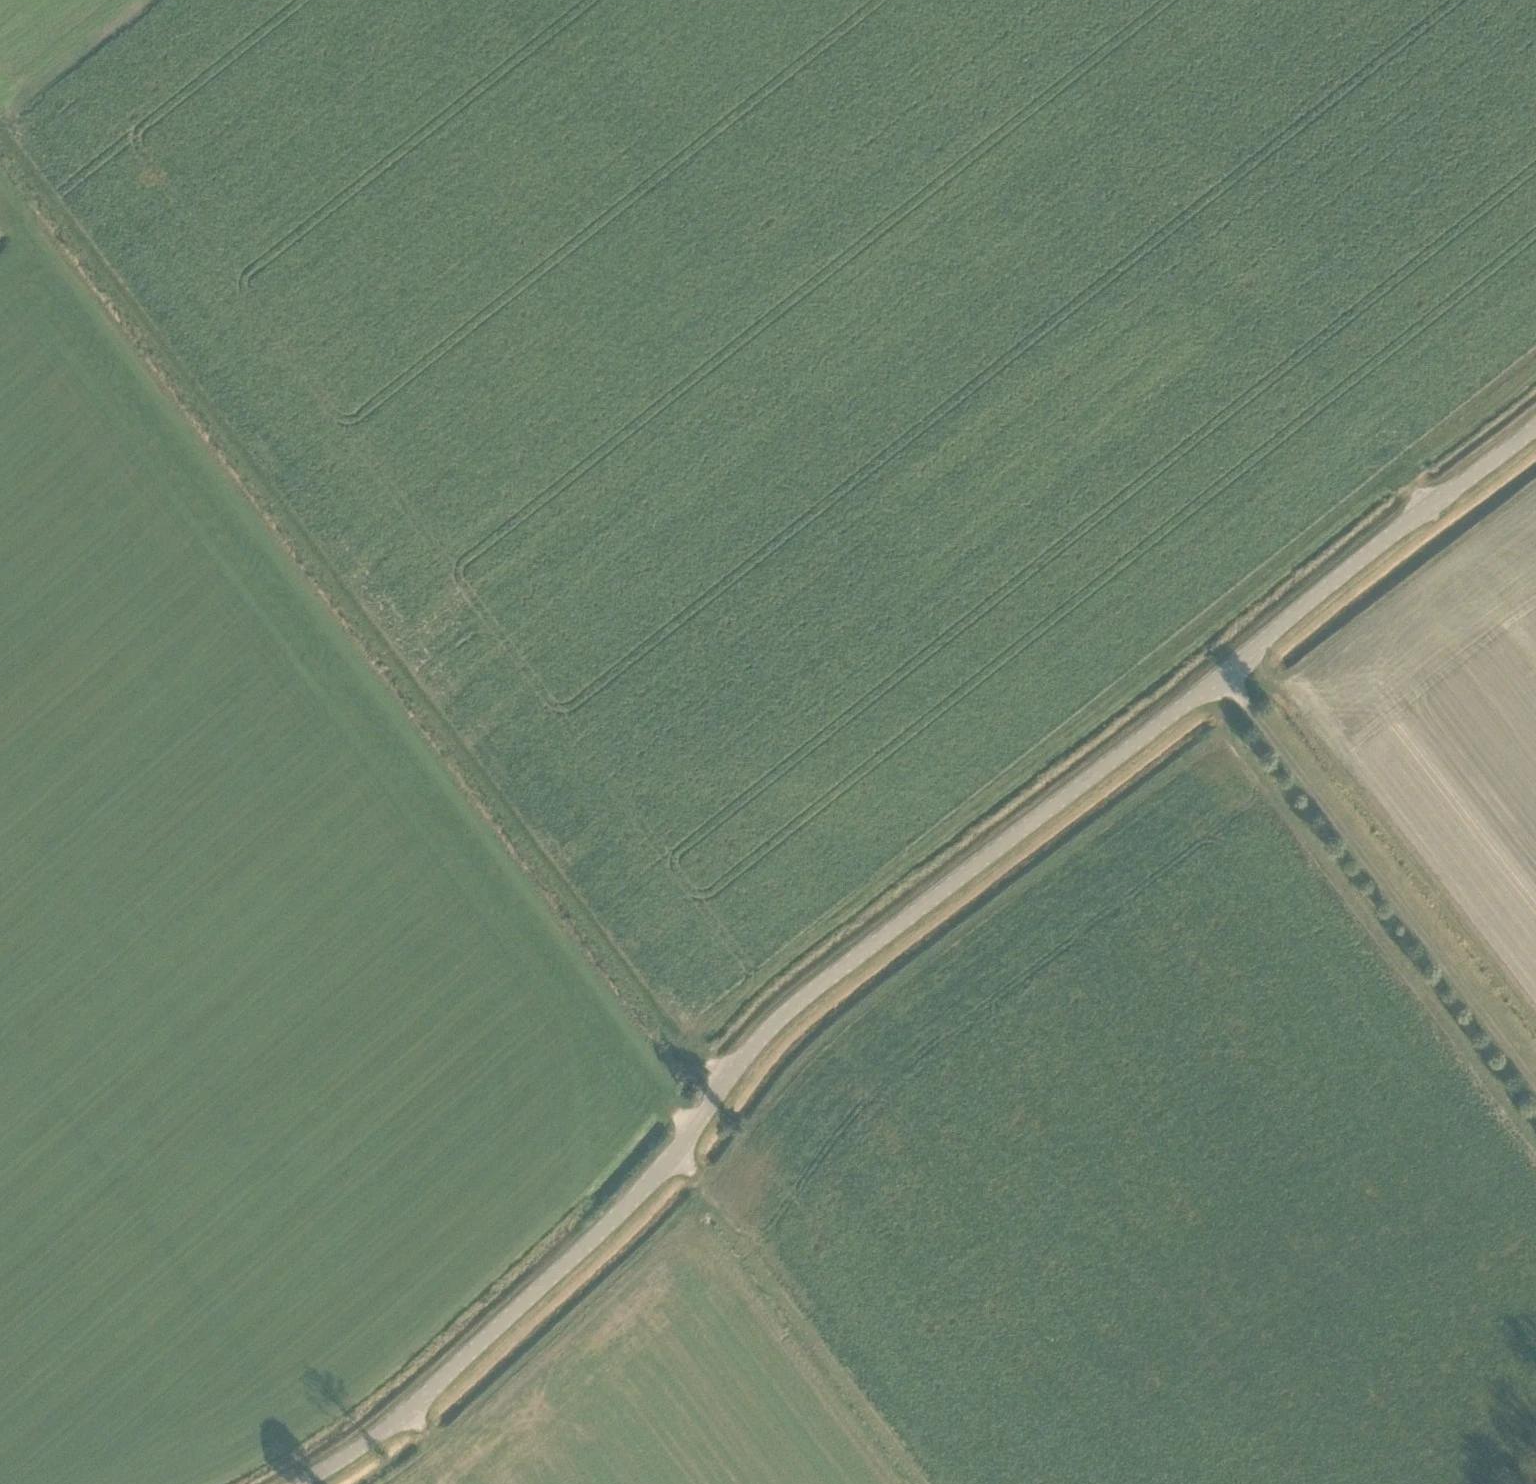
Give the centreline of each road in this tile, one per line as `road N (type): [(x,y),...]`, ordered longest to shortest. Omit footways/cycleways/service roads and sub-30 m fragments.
road 1 (unclassified): [(292,1483),(413,1402),(649,1182),(785,1011),(1535,423)]

